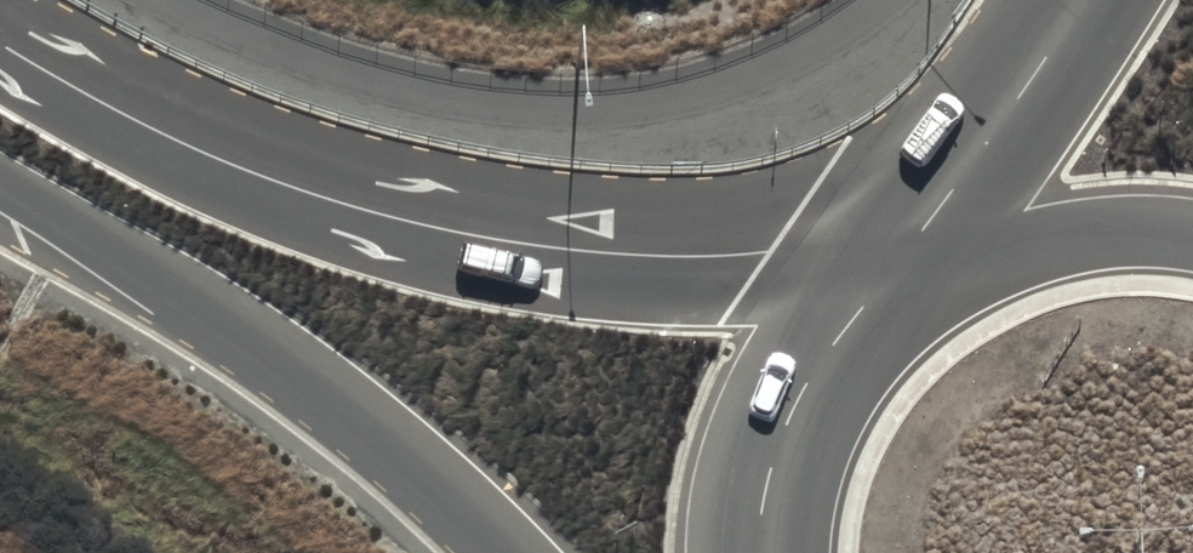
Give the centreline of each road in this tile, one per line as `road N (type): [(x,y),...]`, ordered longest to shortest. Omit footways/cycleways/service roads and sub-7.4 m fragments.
road 1 (secondary): [(0,43),(243,170),(385,215),(580,252),(767,255),(932,272)]
road 2 (secondary): [(500,552),(398,456),(217,315),(0,182)]
road 3 (primary): [(741,552),(764,464),(805,387),(862,322),(932,272)]
road 4 (trunk): [(947,264),(1089,0)]
road 5 (primary): [(947,264),(1050,230),(1160,227),(1192,236)]

